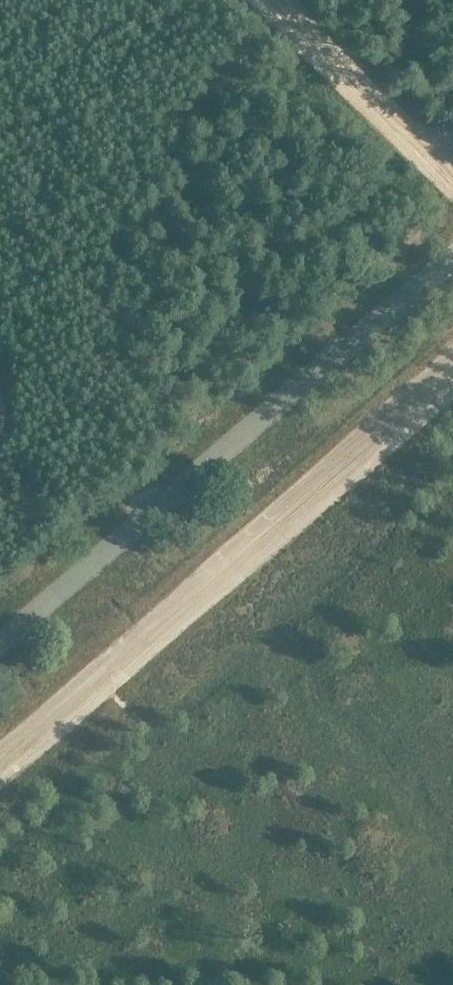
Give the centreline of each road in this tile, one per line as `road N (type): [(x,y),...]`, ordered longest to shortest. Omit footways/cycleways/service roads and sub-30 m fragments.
road 1 (track): [(452,371),(0,763)]

